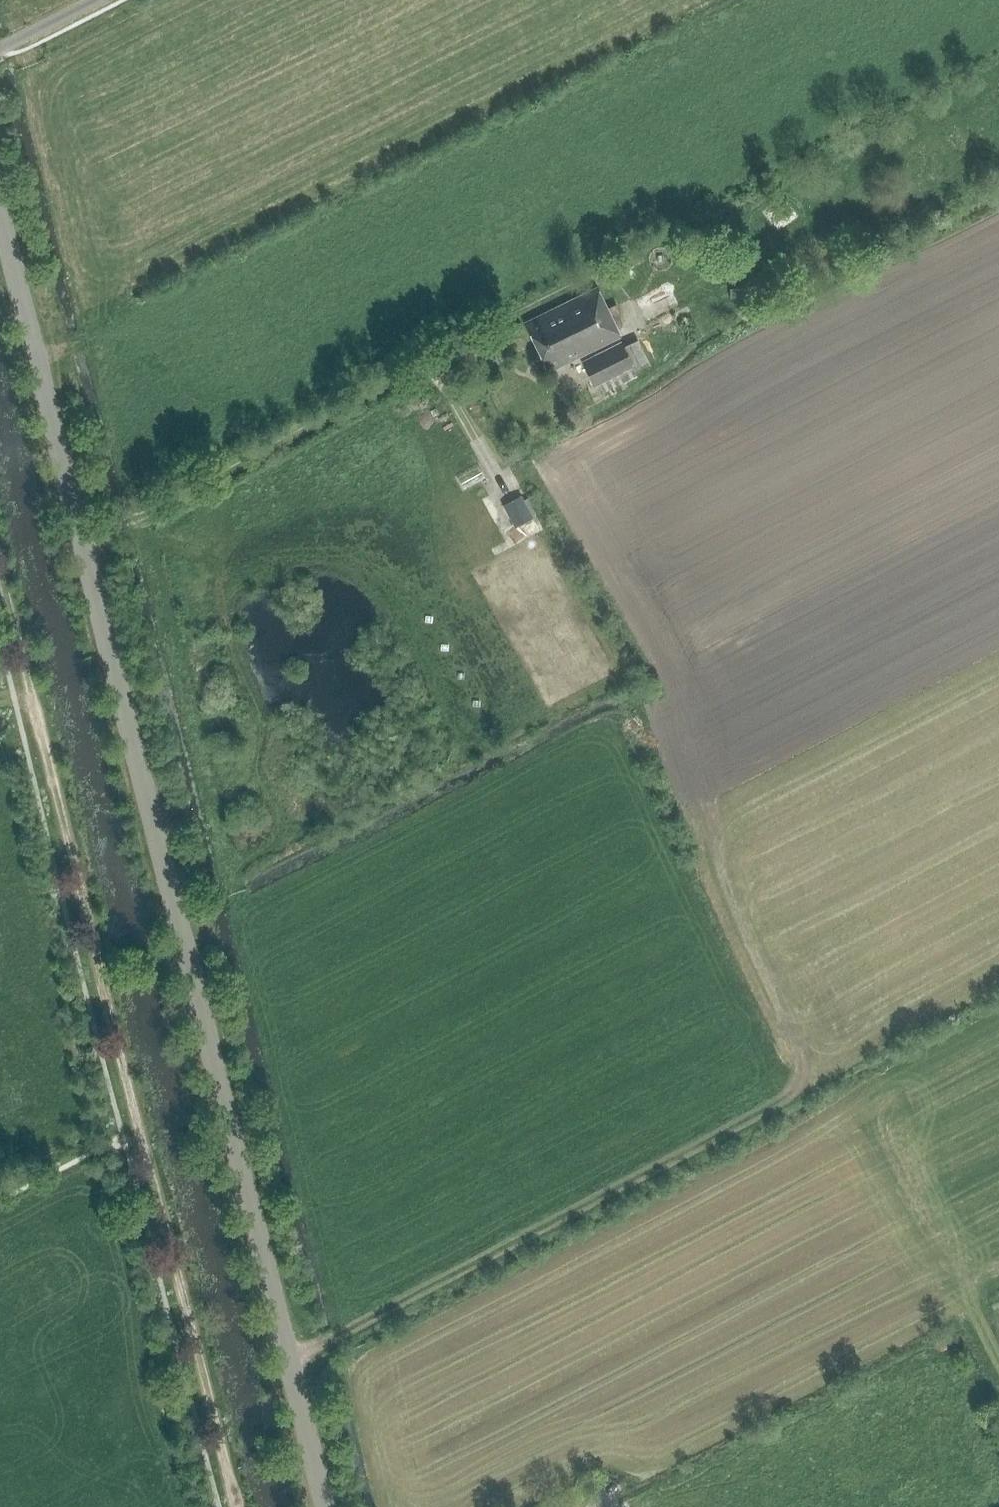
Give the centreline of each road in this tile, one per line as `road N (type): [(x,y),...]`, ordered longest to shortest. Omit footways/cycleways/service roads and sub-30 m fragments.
road 1 (tertiary): [(326,1506),(0,212)]
road 2 (track): [(238,1506),(0,563)]
road 3 (track): [(140,1128),(0,1201)]

